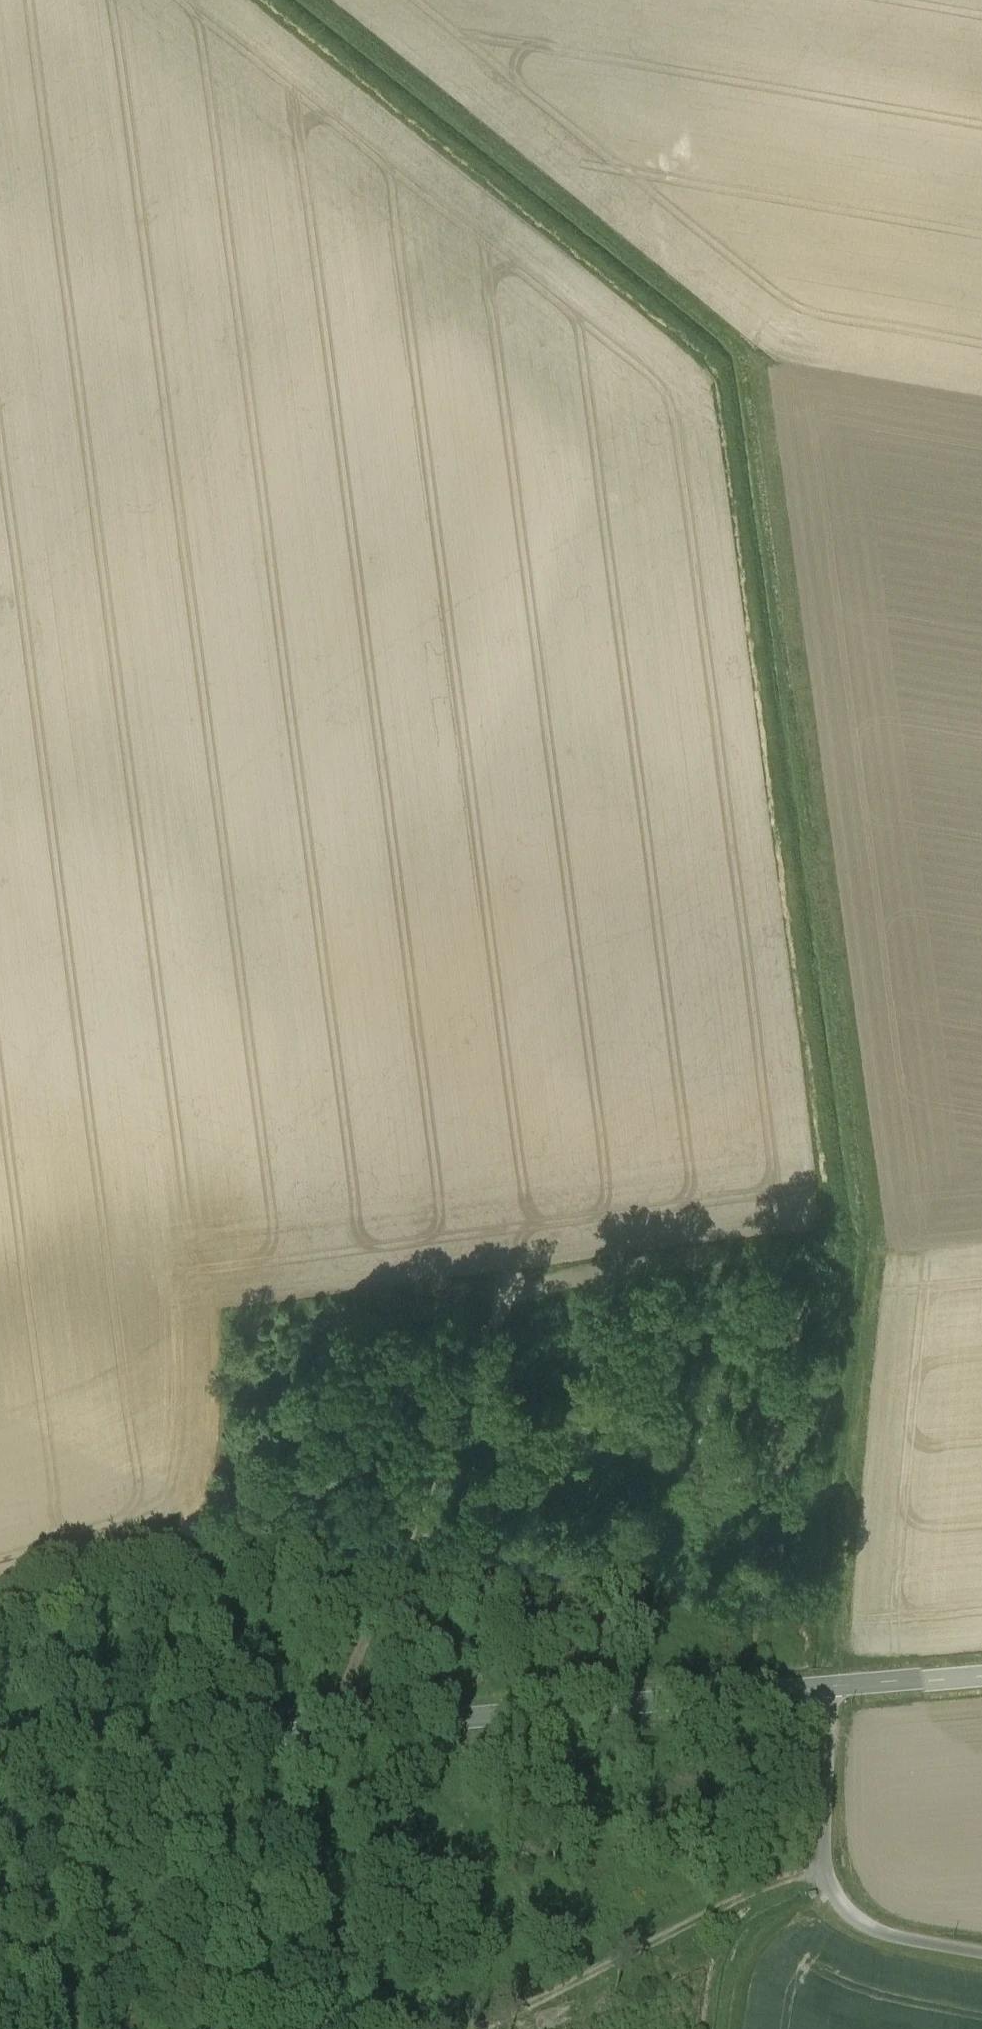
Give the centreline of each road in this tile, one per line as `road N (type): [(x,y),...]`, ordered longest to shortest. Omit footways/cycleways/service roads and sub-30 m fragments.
road 1 (tertiary): [(0,1763),(981,1676)]
road 2 (track): [(824,1864),(486,2028)]

